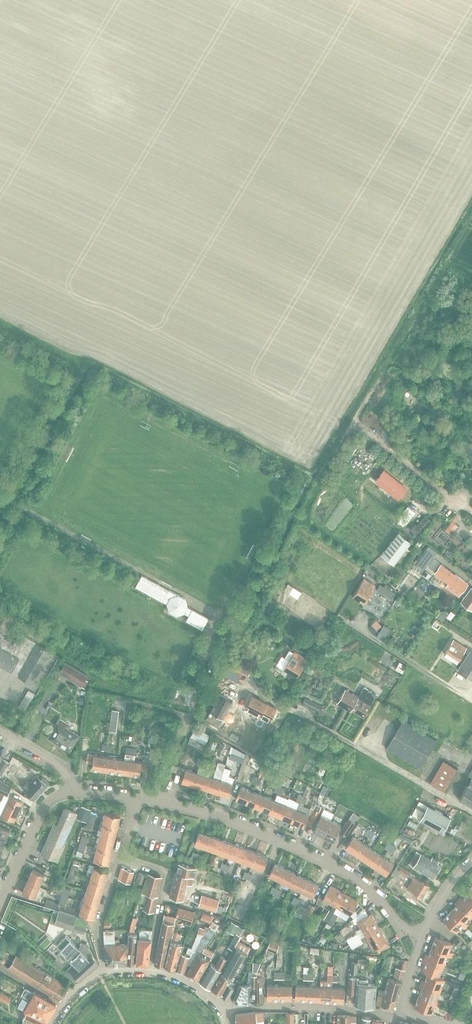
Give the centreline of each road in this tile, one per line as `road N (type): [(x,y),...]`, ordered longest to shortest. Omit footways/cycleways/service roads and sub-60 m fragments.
road 1 (residential): [(424,934),(401,924),(353,876),(257,827),(137,797)]
road 2 (residential): [(255,691),(471,811)]
road 3 (residential): [(223,1006),(395,1016)]
road 4 (residential): [(151,970),(169,874),(119,858)]
road 5 (residential): [(353,624),(471,699)]
road 6 (residential): [(0,903),(42,807),(70,792)]

